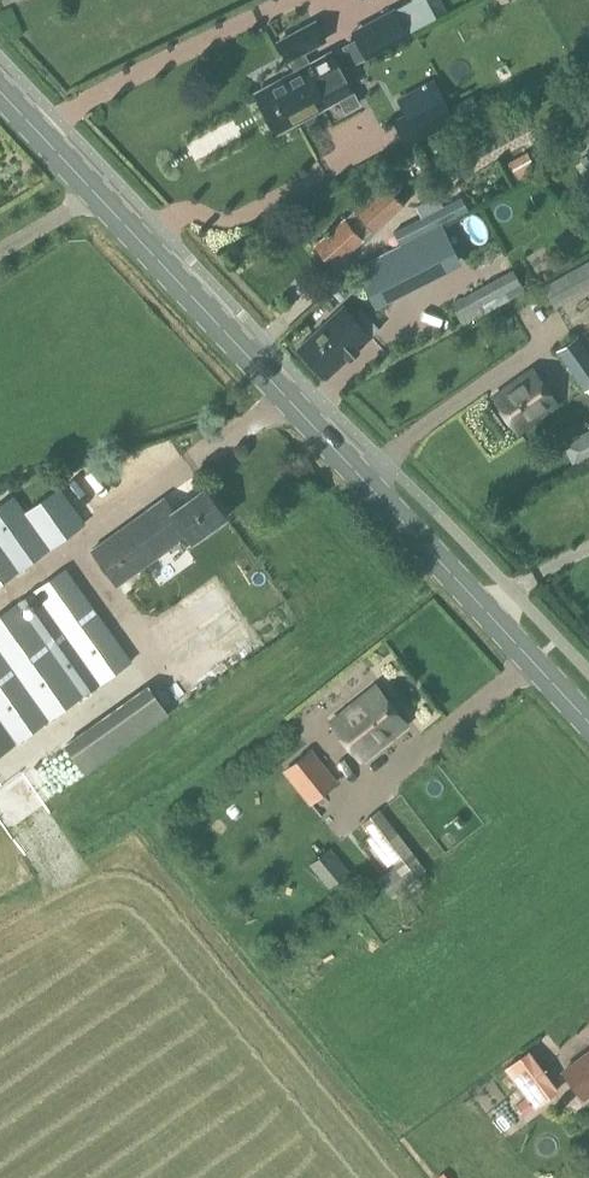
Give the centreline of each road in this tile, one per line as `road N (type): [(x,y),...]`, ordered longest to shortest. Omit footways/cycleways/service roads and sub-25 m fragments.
road 1 (primary): [(588,721),(0,89)]

